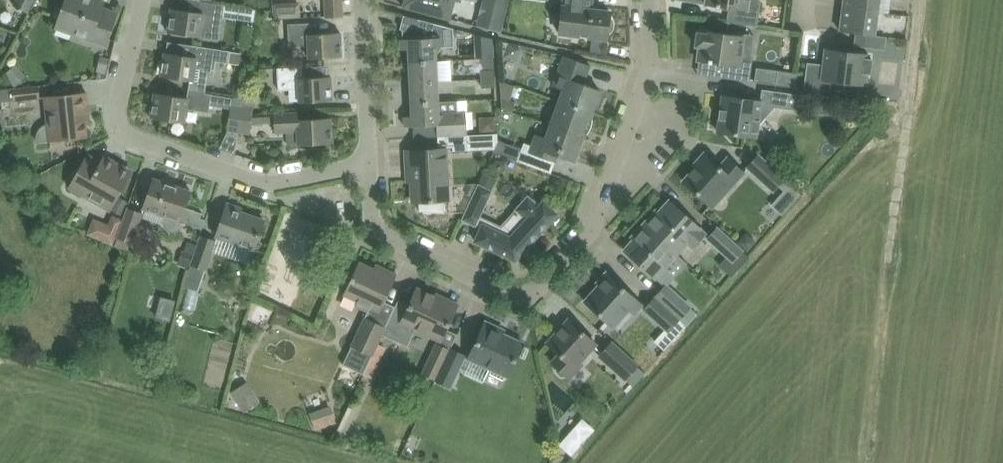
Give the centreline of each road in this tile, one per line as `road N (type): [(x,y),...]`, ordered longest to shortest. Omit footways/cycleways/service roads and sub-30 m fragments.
road 1 (residential): [(378,225),(515,294),(548,281),(597,226),(651,53),(649,0)]
road 2 (residential): [(376,165),(265,184),(124,133),(117,103),(141,0)]
road 3 (residential): [(376,165),(371,0)]

